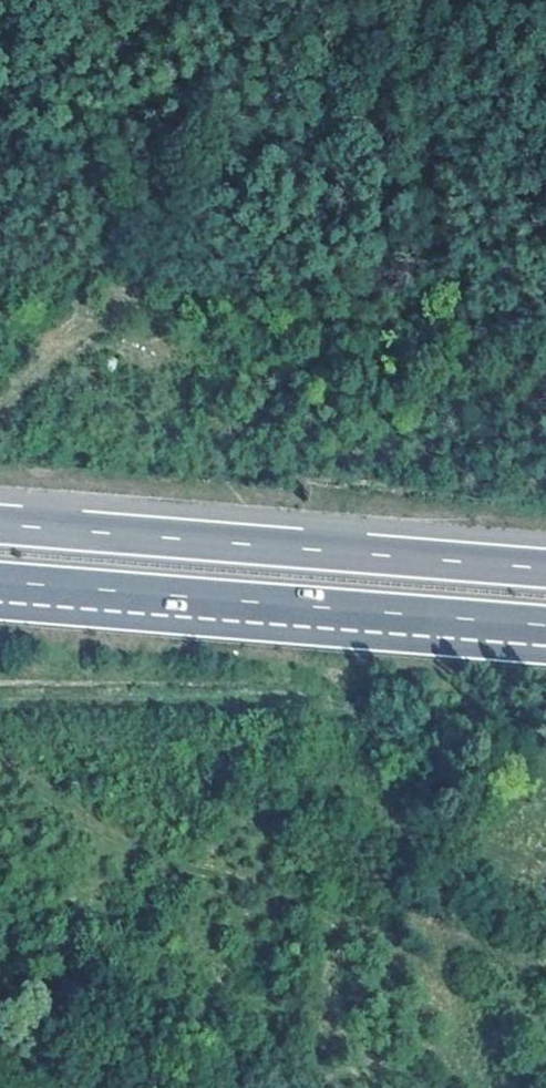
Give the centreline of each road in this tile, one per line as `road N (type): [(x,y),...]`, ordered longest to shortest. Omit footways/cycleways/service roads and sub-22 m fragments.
road 1 (motorway): [(545,571),(0,527)]
road 2 (motorway): [(0,598),(545,640)]
road 3 (track): [(160,1087),(0,1036)]

